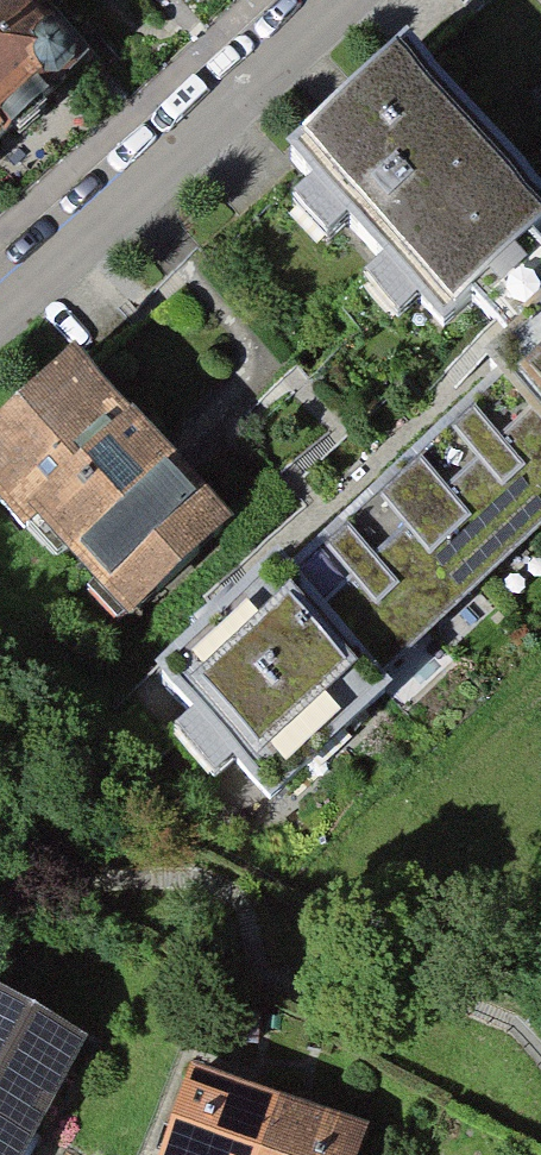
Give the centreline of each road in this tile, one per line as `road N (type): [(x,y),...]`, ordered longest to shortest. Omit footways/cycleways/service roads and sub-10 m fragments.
road 1 (residential): [(0,317),(356,0)]

